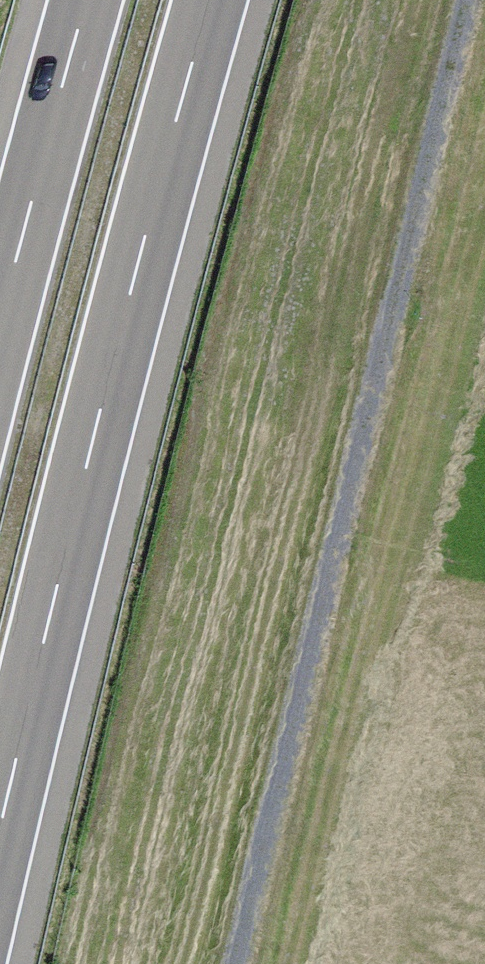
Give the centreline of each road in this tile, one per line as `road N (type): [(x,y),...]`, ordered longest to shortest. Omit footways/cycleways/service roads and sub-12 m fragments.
road 1 (track): [(256,963),(484,0)]
road 2 (motorway): [(0,832),(163,168),(213,0)]
road 3 (motorway): [(88,0),(0,329)]

